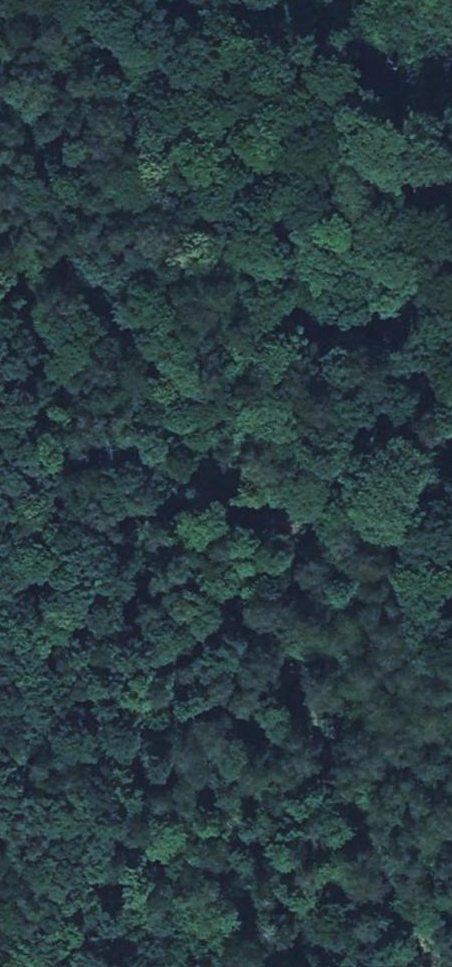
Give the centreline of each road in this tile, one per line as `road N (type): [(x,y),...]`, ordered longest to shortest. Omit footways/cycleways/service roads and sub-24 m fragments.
road 1 (track): [(451,632),(388,483),(133,41),(120,0)]
road 2 (track): [(451,271),(418,233),(295,0)]

